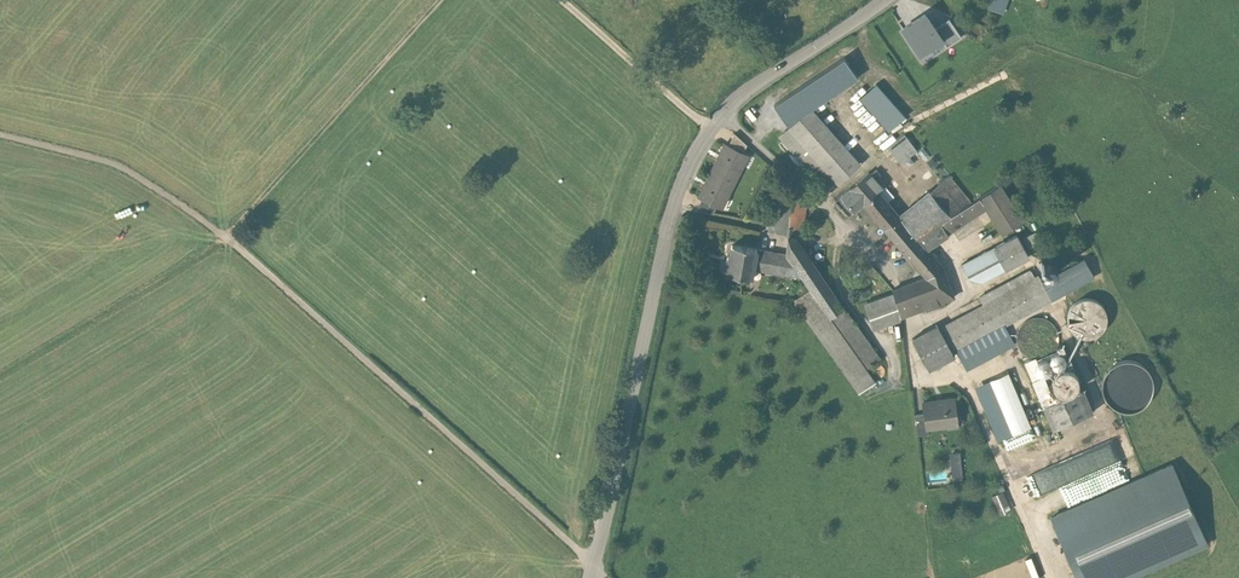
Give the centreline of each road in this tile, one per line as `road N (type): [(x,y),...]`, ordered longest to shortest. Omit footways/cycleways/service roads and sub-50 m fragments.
road 1 (track): [(0,127),(135,166),(227,238),(605,577)]
road 2 (unclassified): [(589,577),(685,176),(723,114),(759,82),(884,0)]
road 3 (track): [(441,0),(227,238),(0,376)]
road 4 (track): [(1049,577),(964,379)]
road 5 (track): [(712,131),(563,0)]

